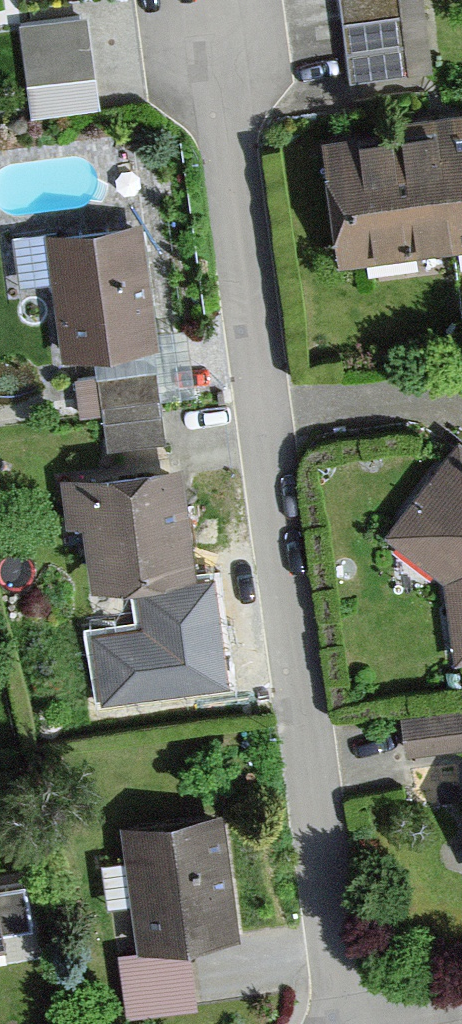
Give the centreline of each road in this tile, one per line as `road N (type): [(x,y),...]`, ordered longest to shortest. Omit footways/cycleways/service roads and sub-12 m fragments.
road 1 (residential): [(344,1023),(347,994),(210,0)]

